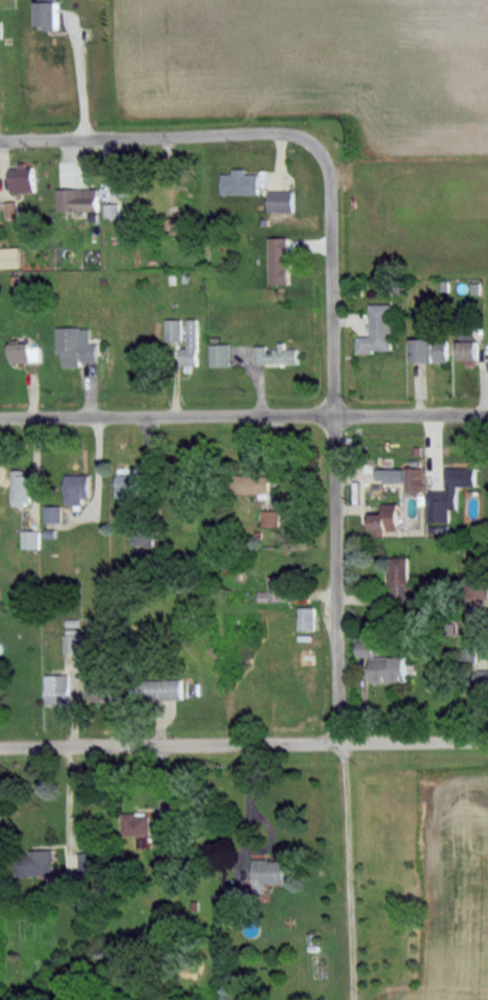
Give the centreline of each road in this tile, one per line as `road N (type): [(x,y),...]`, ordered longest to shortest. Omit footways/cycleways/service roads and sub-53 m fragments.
road 1 (residential): [(353,999),(338,743),(330,184),(318,145)]
road 2 (residential): [(0,746),(487,741)]
road 3 (residential): [(0,415),(487,412)]
road 4 (residential): [(0,139),(291,133),(318,145)]

